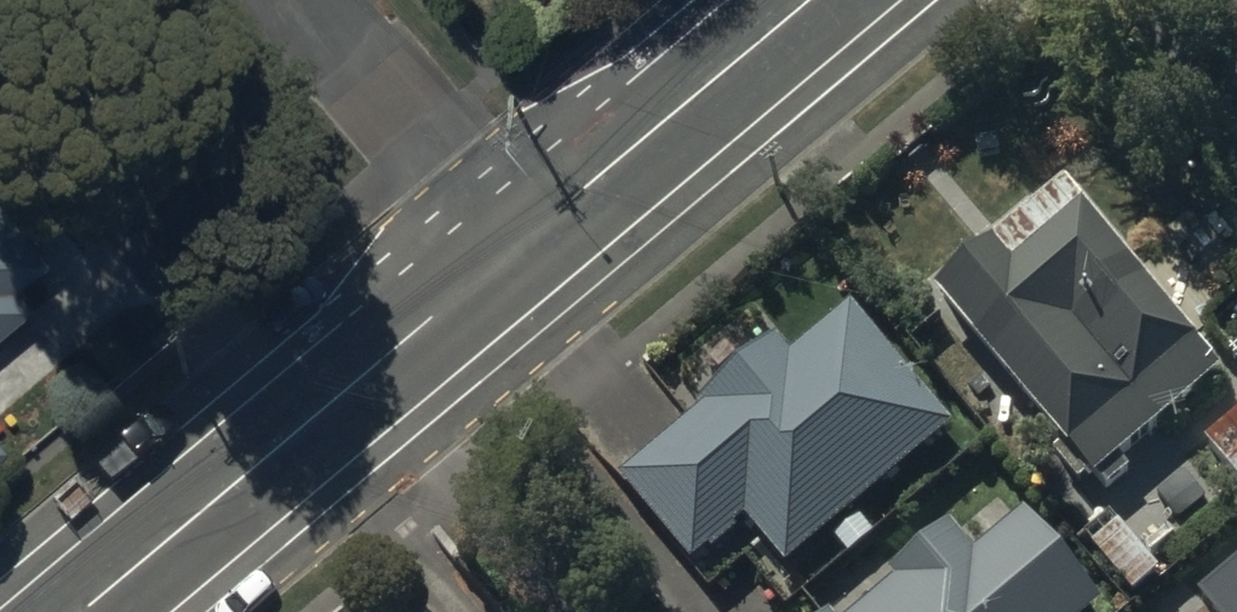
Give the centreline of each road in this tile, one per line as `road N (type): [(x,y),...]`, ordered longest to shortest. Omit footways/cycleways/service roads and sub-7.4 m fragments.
road 1 (tertiary): [(815,0),(517,249)]
road 2 (tertiary): [(368,372),(83,611)]
road 3 (residential): [(517,249),(312,0)]
road 4 (residential): [(368,372),(569,611)]
road 5 (tertiary): [(517,249),(368,372)]

